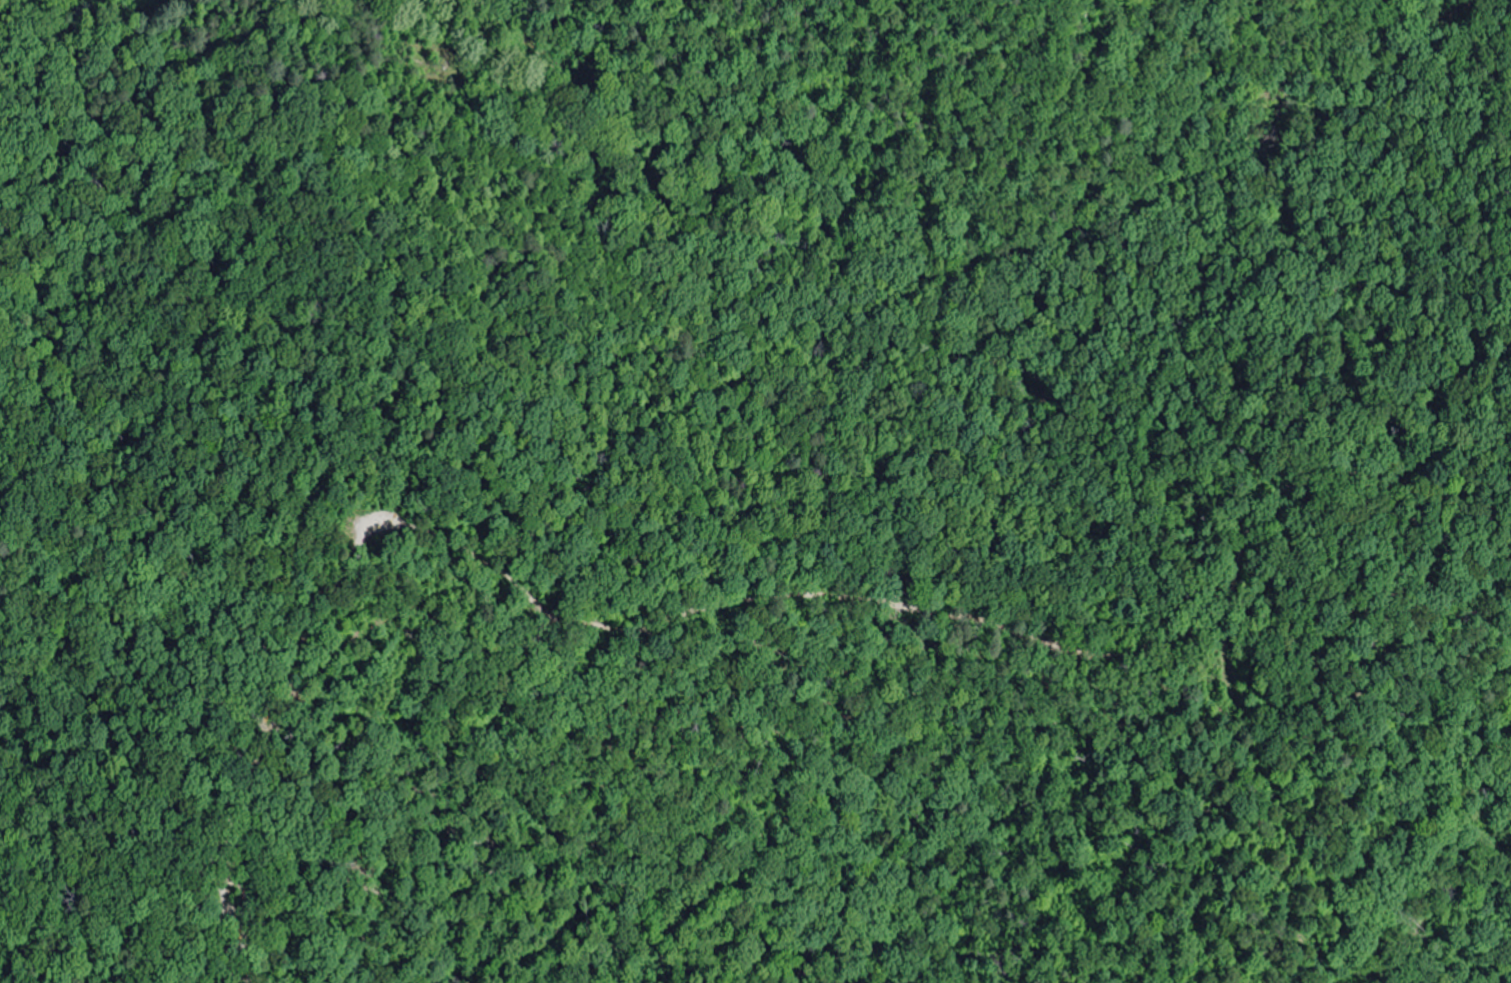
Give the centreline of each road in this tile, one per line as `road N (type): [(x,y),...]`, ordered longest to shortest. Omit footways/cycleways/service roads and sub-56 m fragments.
road 1 (residential): [(208,982),(213,797),(267,694),(343,634),(558,591),(725,612),(855,591),(1081,639),(1151,618),(1361,439),(1510,459)]

